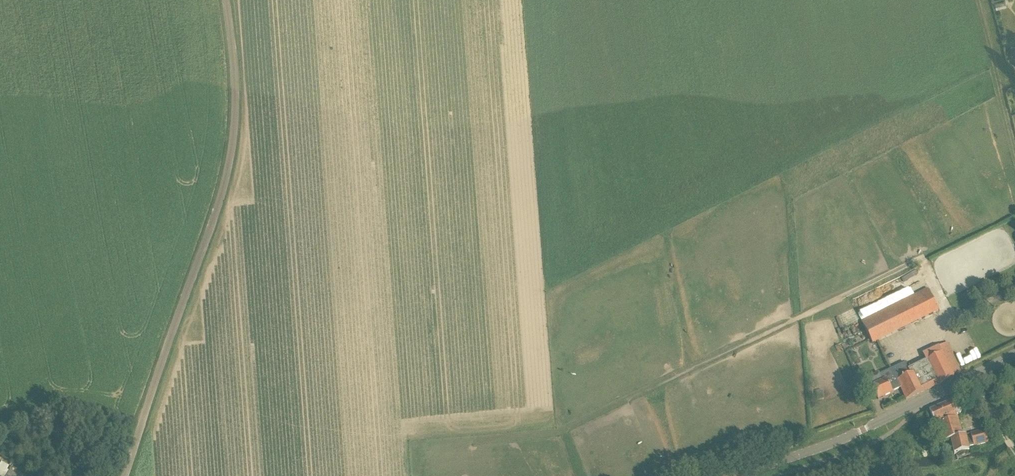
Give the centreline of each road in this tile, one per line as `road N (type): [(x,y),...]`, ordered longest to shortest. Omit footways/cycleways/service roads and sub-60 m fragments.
road 1 (unclassified): [(123,475),(235,147),(225,0)]
road 2 (tertiary): [(733,475),(858,432),(973,374)]
road 3 (track): [(978,0),(1014,147)]

